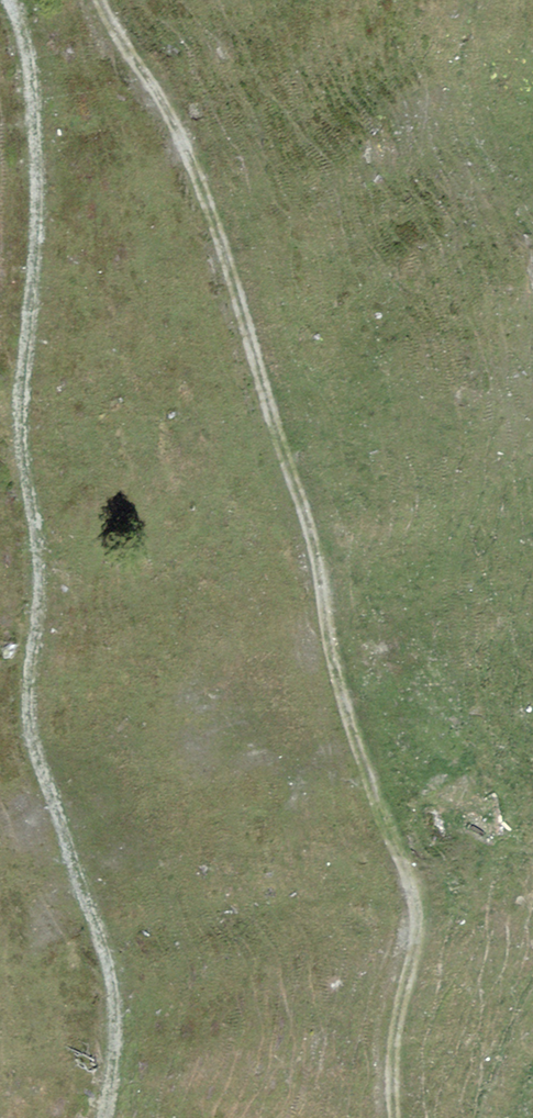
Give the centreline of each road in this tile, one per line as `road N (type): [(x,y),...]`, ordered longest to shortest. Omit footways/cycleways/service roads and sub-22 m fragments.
road 1 (track): [(115,0),(235,242),(298,442),(352,704),(420,964),(420,1117)]
road 2 (track): [(112,1117),(122,1030),(114,978),(32,739),(53,589),(25,434),(44,247),(34,70),(17,0)]

